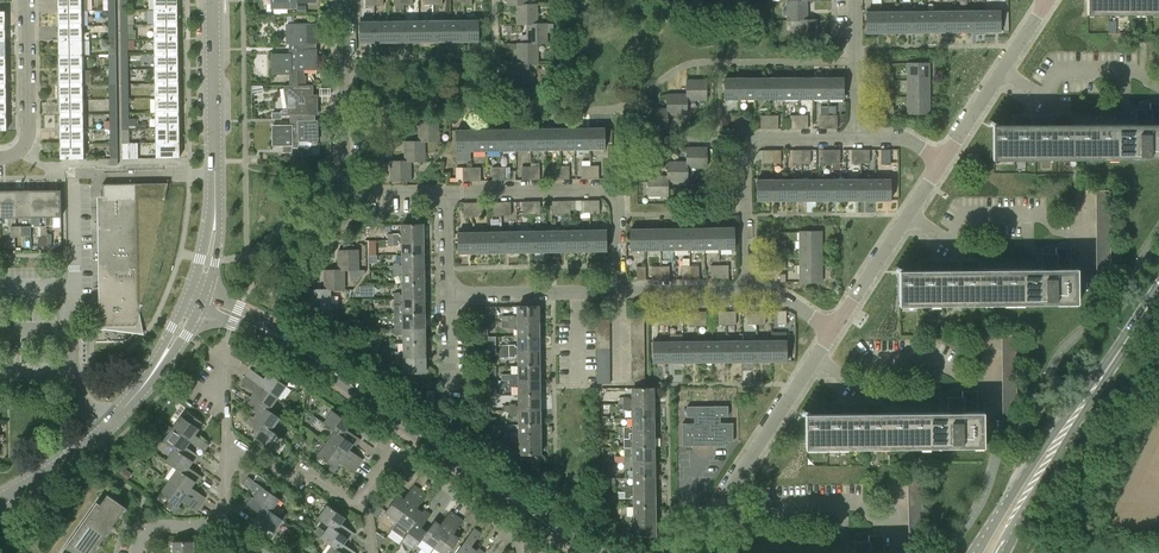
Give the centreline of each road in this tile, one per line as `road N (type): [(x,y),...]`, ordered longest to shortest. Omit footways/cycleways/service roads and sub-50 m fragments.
road 1 (tertiary): [(585,552),(292,344),(196,300)]
road 2 (tertiary): [(196,300),(215,219),(212,0)]
road 3 (residential): [(442,191),(349,190),(343,0)]
road 4 (residential): [(618,291),(617,202),(603,189),(442,191)]
road 5 (residential): [(744,288),(749,145),(857,139)]
road 6 (residential): [(352,504),(392,450),(532,547),(528,552)]
road 7 (residential): [(992,377),(958,378),(933,361),(871,359),(854,383),(813,360)]
road 8 (residential): [(898,518),(876,518),(858,506),(778,506),(764,528),(722,503)]
road 9 (residential): [(1082,223),(1036,205),(981,208),(960,232),(902,220)]
road 10 (residential): [(1158,85),(1134,71),(1060,72),(1045,97),(999,71)]
road 11 (primary): [(1060,437),(1158,288)]
road 12 (residential): [(27,0),(27,138),(16,154),(0,157)]
road 13 (residential): [(722,503),(813,360)]
road 14 (tertiary): [(105,427),(151,375),(196,300)]
road 15 (residential): [(352,504),(313,478),(286,480),(225,436)]
road 16 (primary): [(1060,437),(978,552)]
road 17 (residential): [(857,139),(856,0)]
road 18 (residential): [(105,427),(67,374),(0,374)]
road 19 (residential): [(446,294),(577,293)]
road 20 (residential): [(831,328),(902,220)]
road 21 (primary): [(1002,552),(1060,437)]
road 22 (tertiary): [(0,497),(105,427)]
road 23 (residential): [(618,291),(744,288)]

